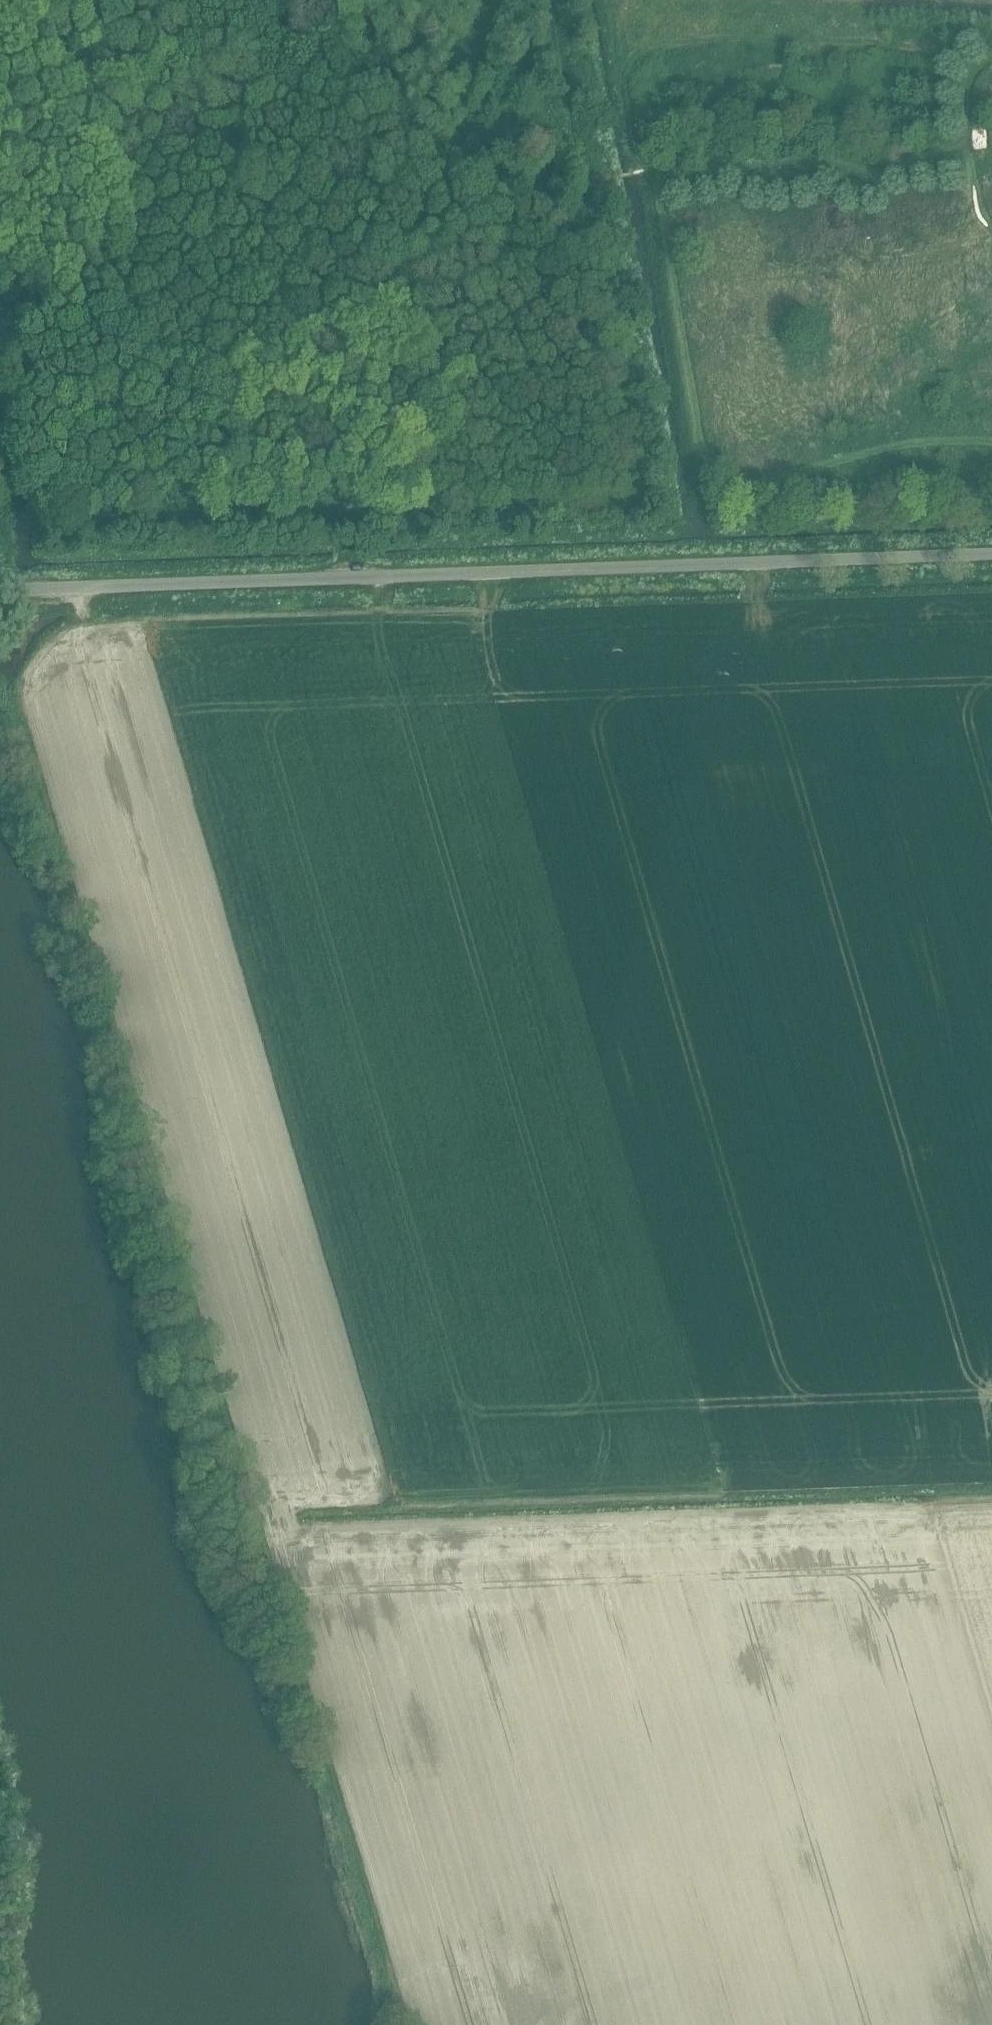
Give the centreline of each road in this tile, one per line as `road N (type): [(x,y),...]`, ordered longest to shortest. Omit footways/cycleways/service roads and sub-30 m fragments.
road 1 (track): [(373,2024),(370,1960),(319,1788),(297,1724),(275,1689),(204,1404),(204,1337),(131,1195),(90,1025),(10,765),(7,703),(83,640),(72,588)]
road 2 (unclassified): [(0,590),(991,552)]

